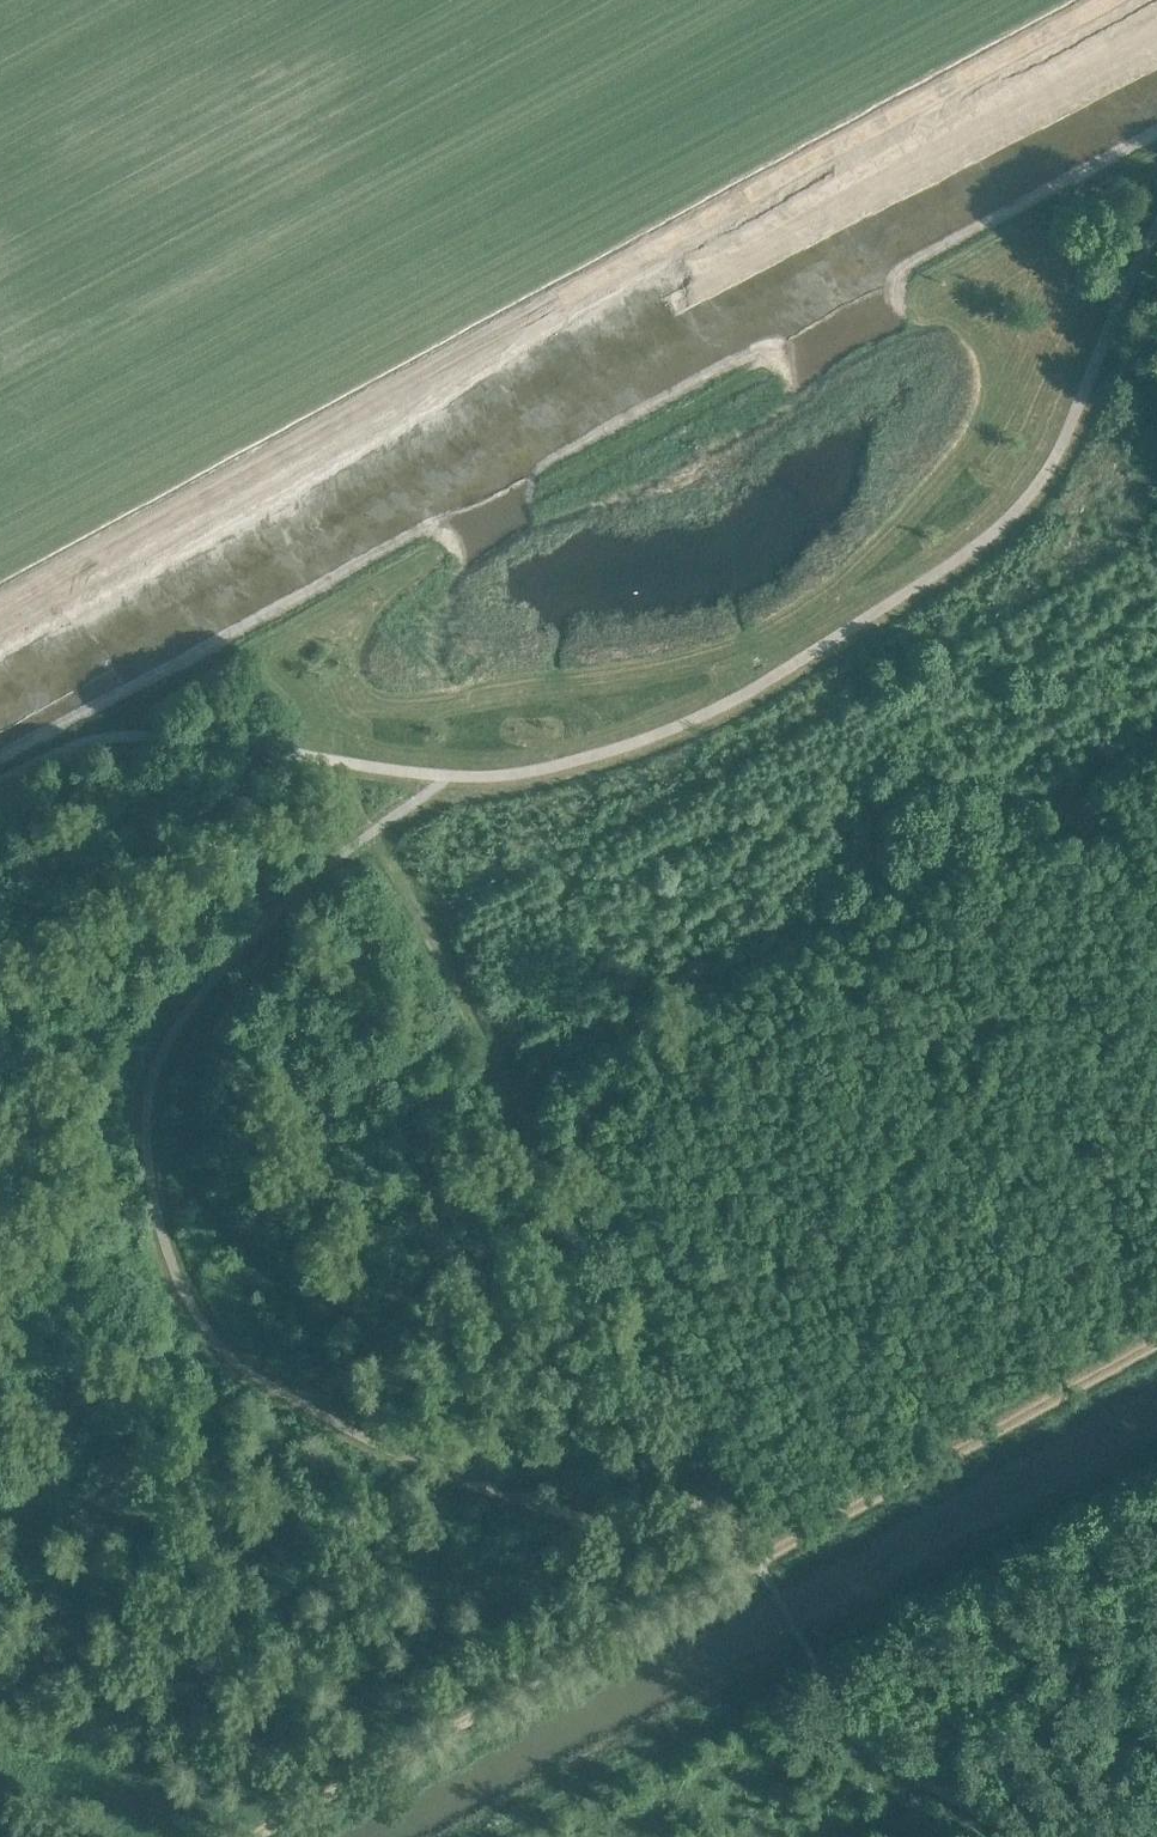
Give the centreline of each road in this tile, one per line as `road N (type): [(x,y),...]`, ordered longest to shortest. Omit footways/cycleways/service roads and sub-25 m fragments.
road 1 (track): [(1156,1465),(483,1836)]
road 2 (track): [(240,1836),(759,1552)]

